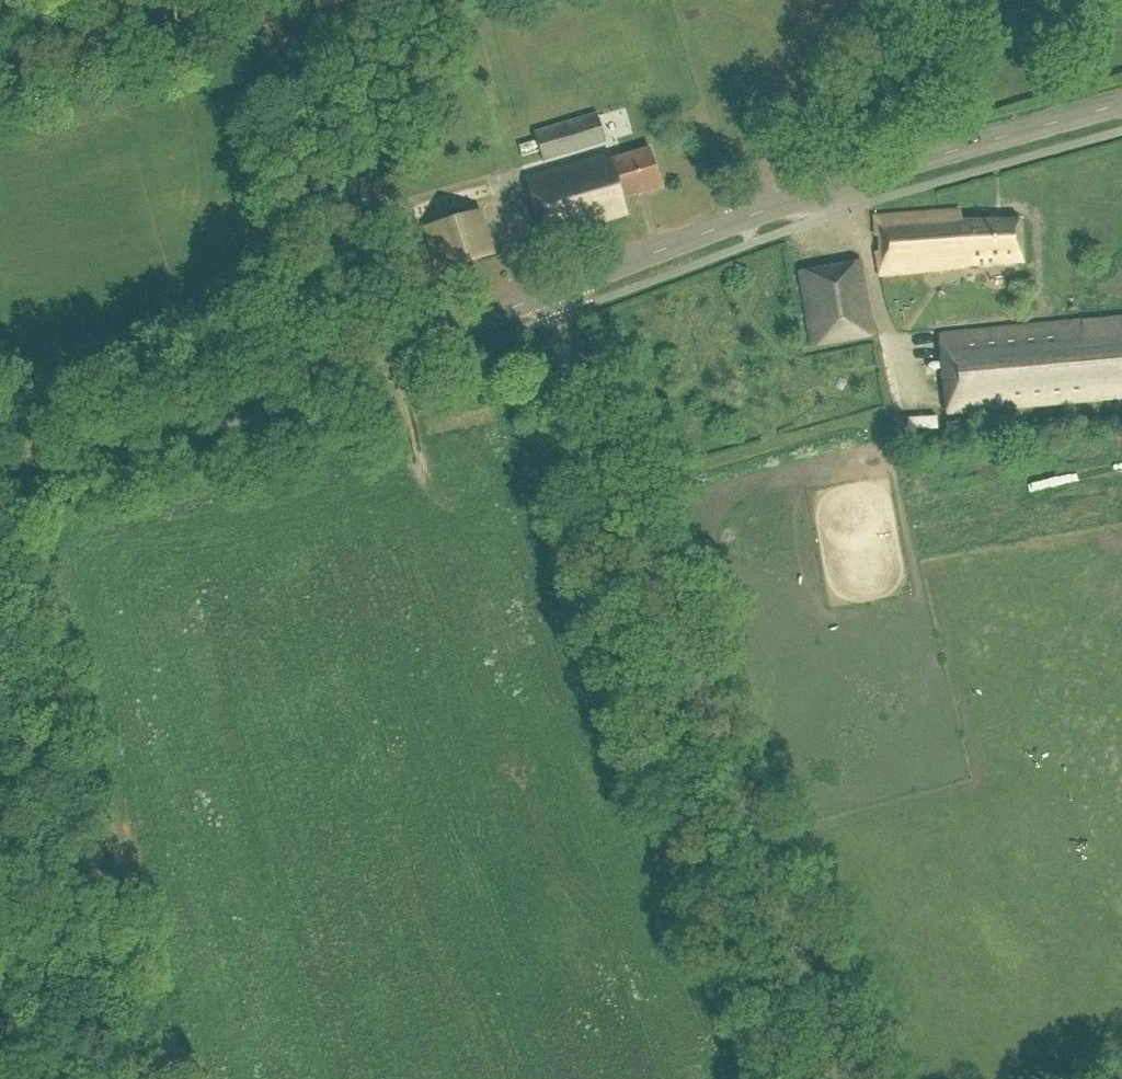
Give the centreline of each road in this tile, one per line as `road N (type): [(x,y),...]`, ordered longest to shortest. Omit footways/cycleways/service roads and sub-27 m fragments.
road 1 (unclassified): [(846,1078),(553,291)]
road 2 (tertiary): [(553,291),(958,148),(1121,102)]
road 3 (tertiary): [(0,462),(553,291)]
road 4 (track): [(0,45),(207,0)]

